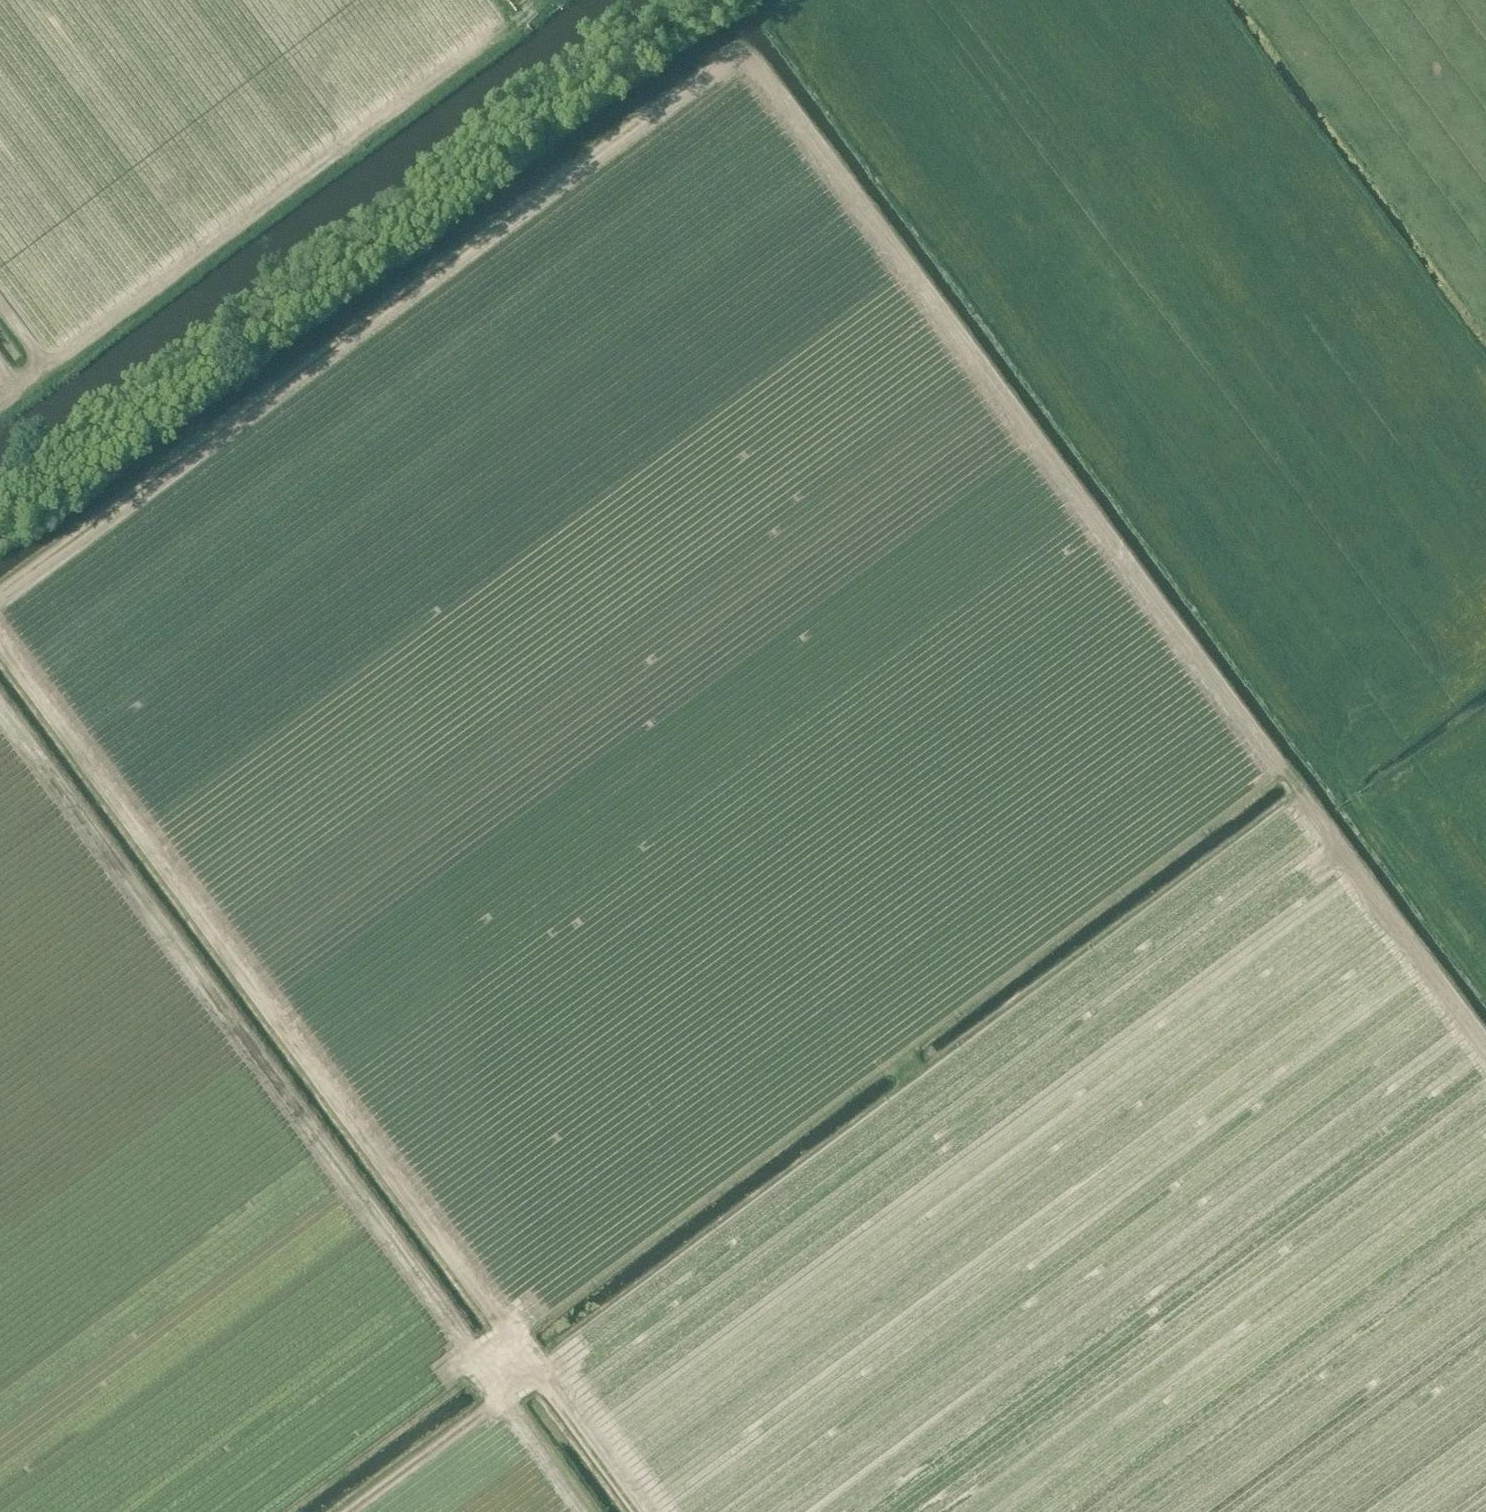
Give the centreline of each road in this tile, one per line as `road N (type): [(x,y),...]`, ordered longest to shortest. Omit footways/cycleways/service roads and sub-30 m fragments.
road 1 (track): [(0,641),(639,1511)]
road 2 (track): [(156,291),(50,368)]

